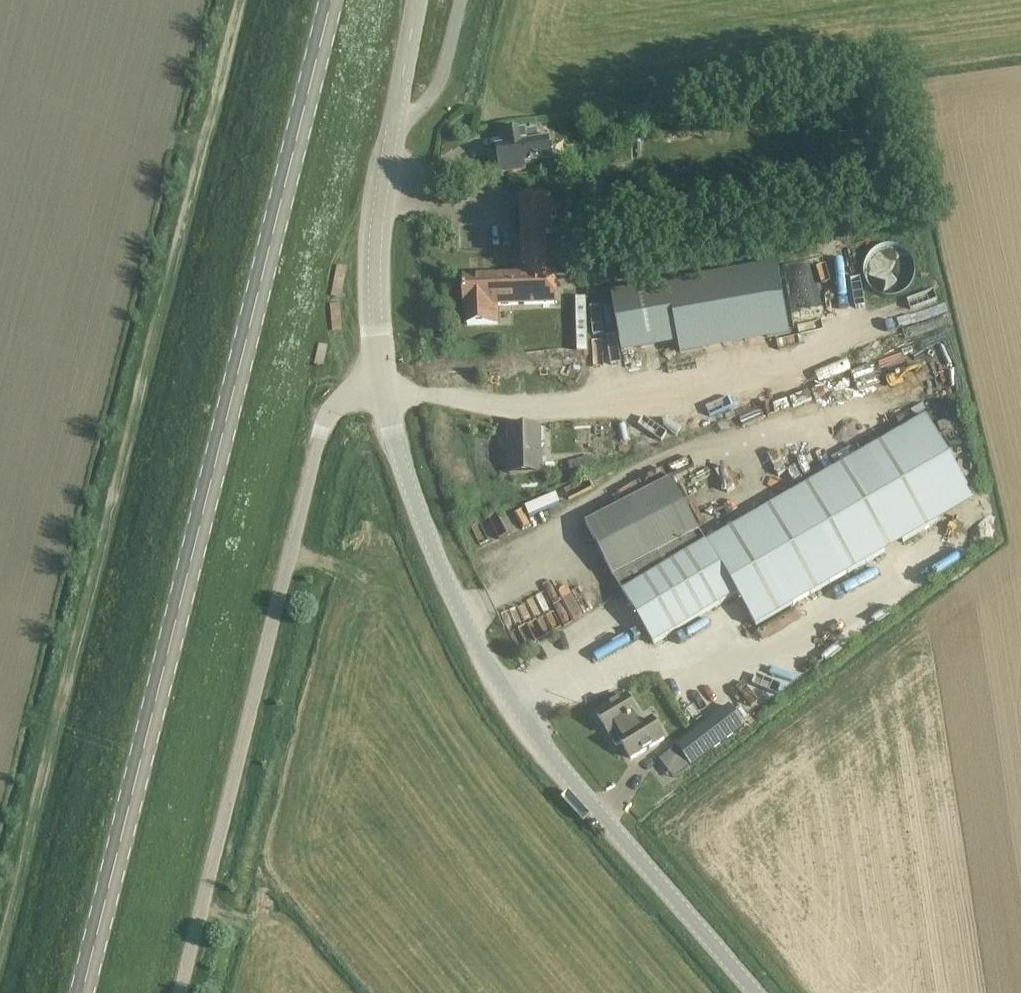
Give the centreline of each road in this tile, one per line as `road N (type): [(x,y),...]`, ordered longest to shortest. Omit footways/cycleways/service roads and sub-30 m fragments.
road 1 (secondary): [(77,992),(325,0)]
road 2 (track): [(237,0),(0,948)]
road 3 (unclassified): [(753,992),(534,744),(487,668),(434,561),(378,387)]
road 4 (unclassified): [(179,992),(320,430),(341,402),(378,387)]
road 5 (unclassified): [(378,387),(377,228),(417,0)]

